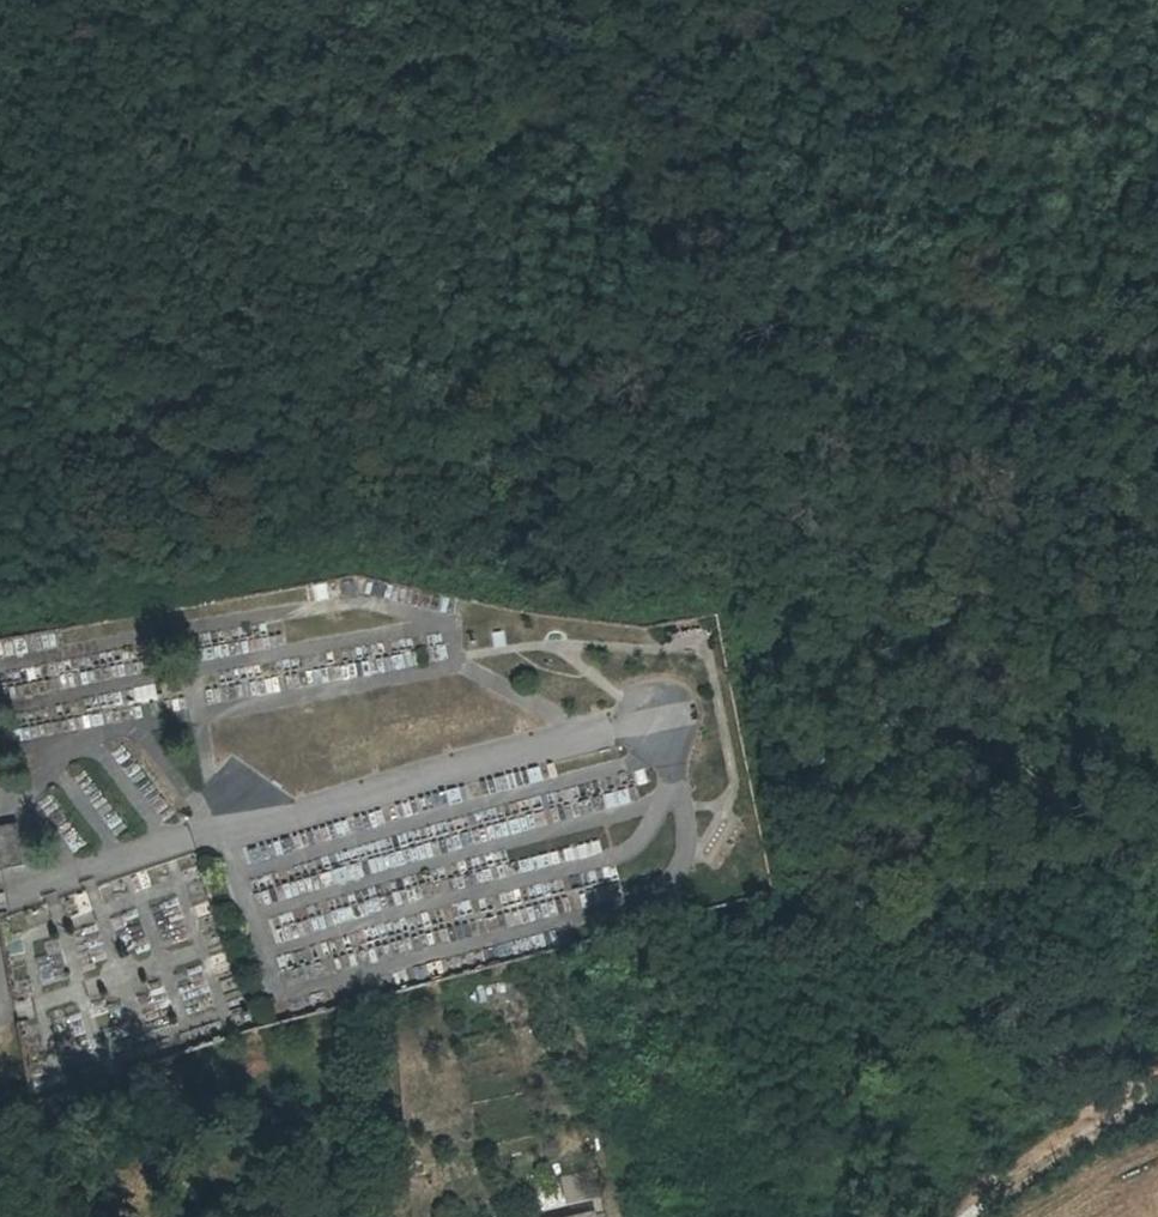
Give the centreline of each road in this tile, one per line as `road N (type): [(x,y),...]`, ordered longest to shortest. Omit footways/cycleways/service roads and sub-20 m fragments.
road 1 (track): [(968,1216),(1157,1090)]

